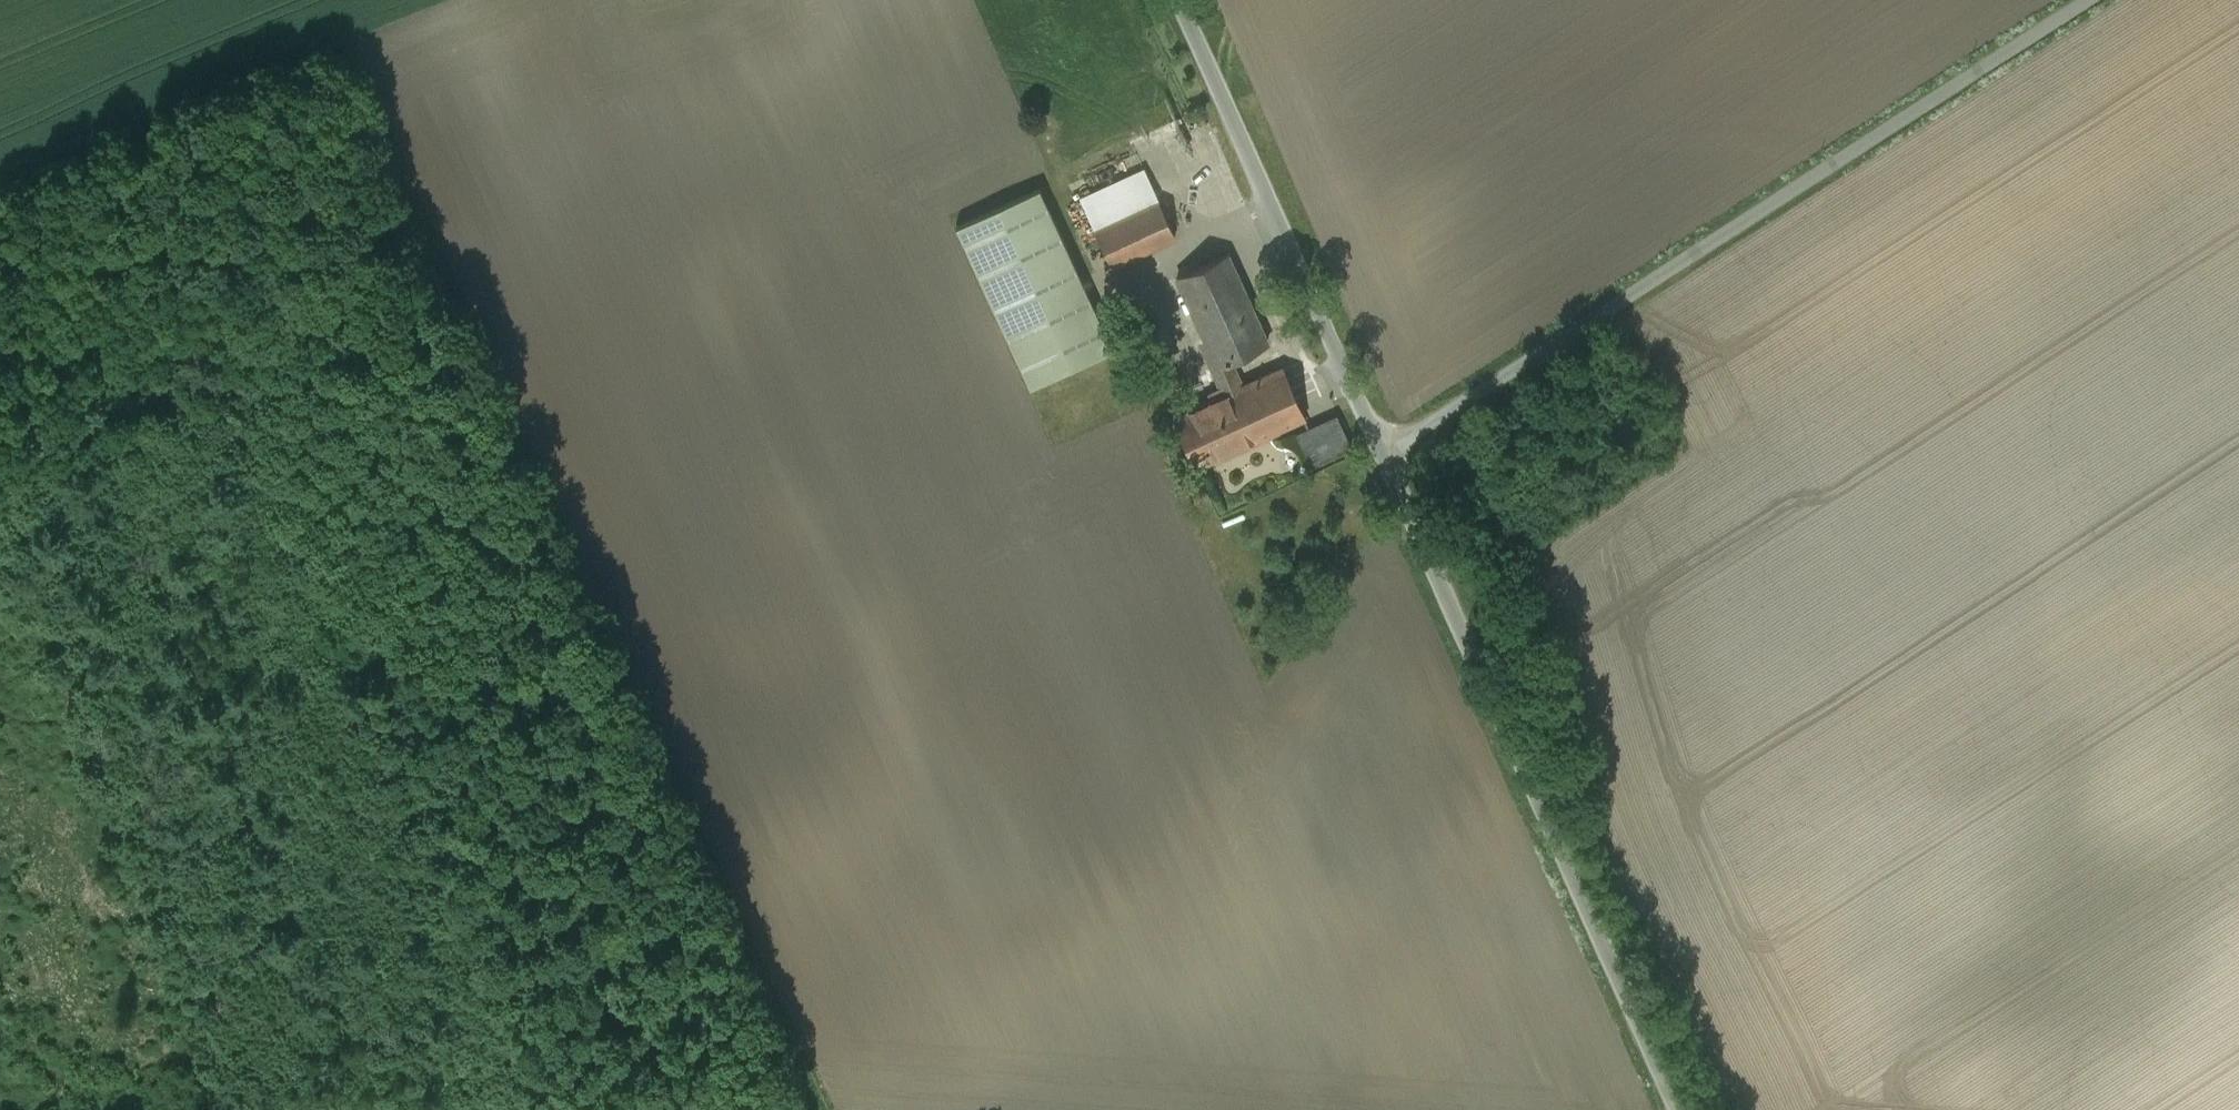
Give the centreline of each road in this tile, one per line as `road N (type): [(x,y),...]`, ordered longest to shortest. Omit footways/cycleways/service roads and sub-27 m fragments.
road 1 (unclassified): [(2090,0),(1389,447)]
road 2 (unclassified): [(1681,1109),(1389,447)]
road 3 (unclassified): [(1389,447),(1187,0)]

